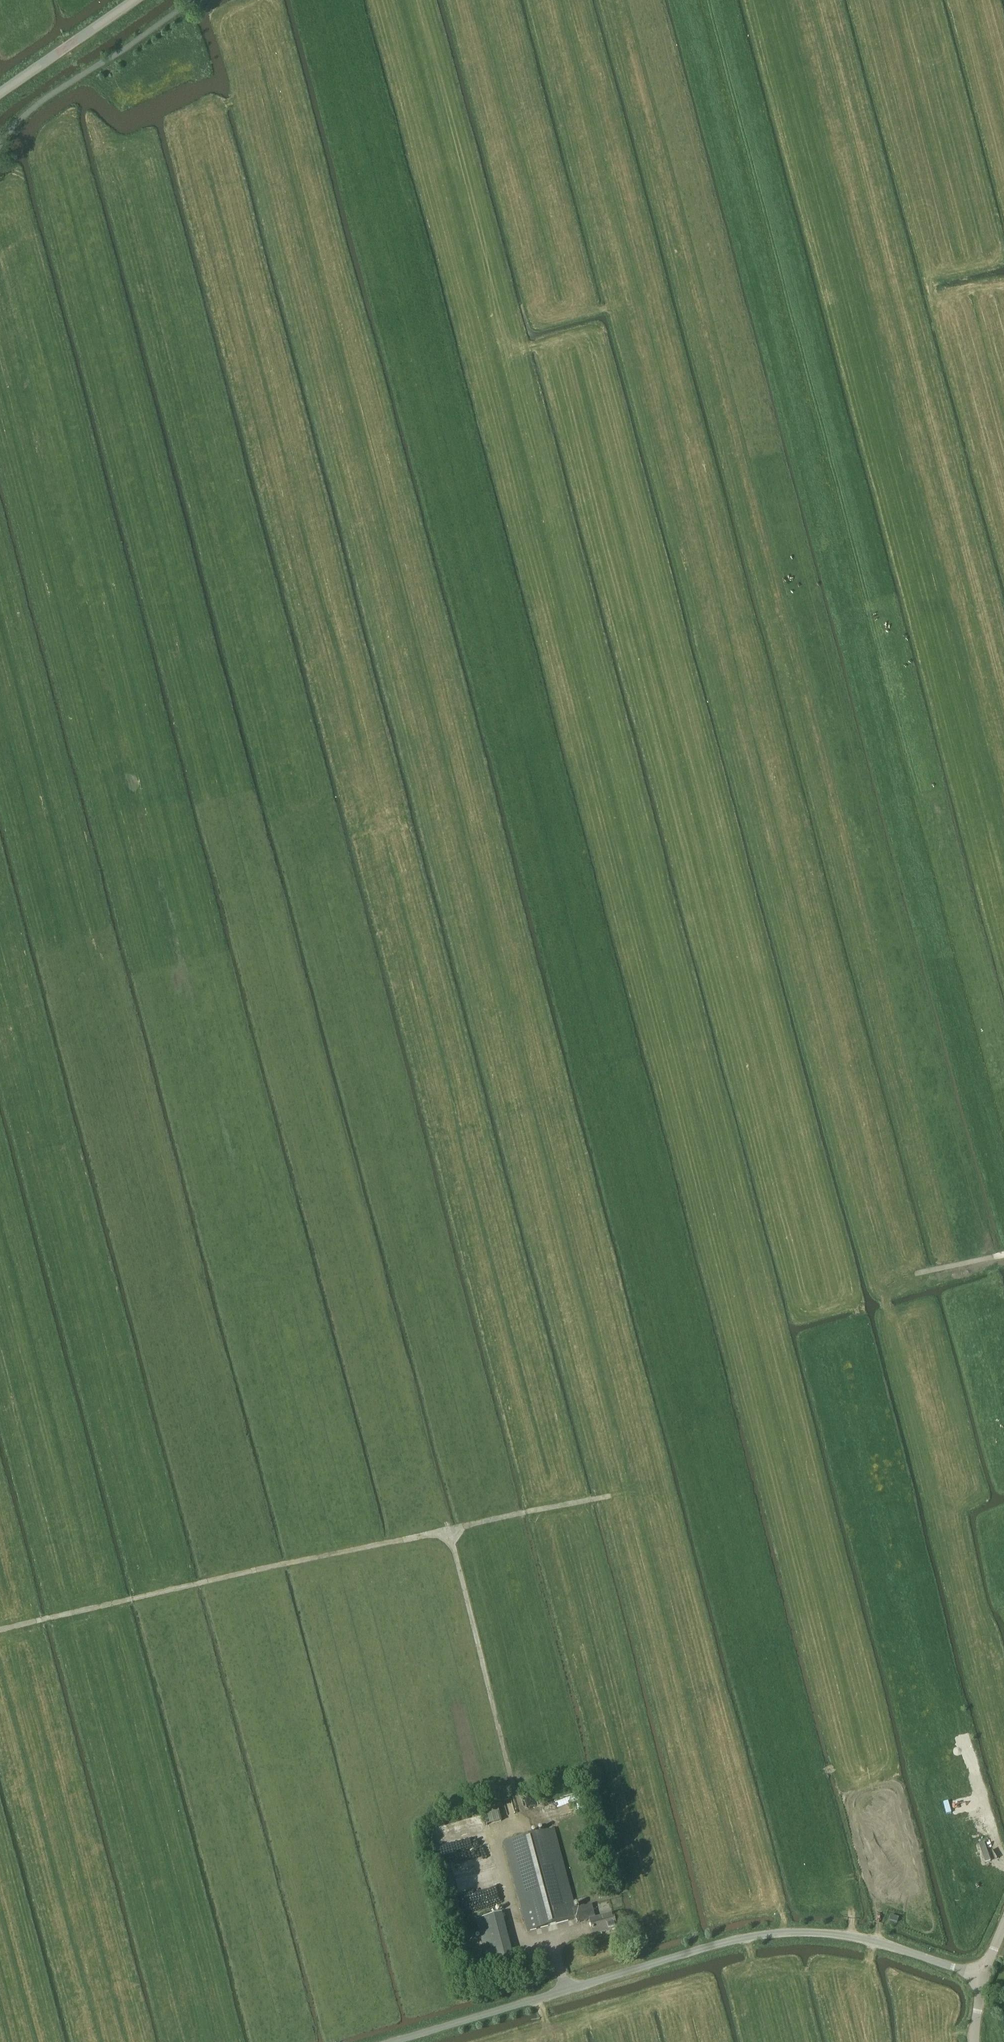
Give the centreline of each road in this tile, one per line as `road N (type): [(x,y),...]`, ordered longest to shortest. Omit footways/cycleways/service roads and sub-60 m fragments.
road 1 (unclassified): [(391,2041),(769,1934),(871,1941),(983,1976)]
road 2 (unclassified): [(0,94),(135,0)]

